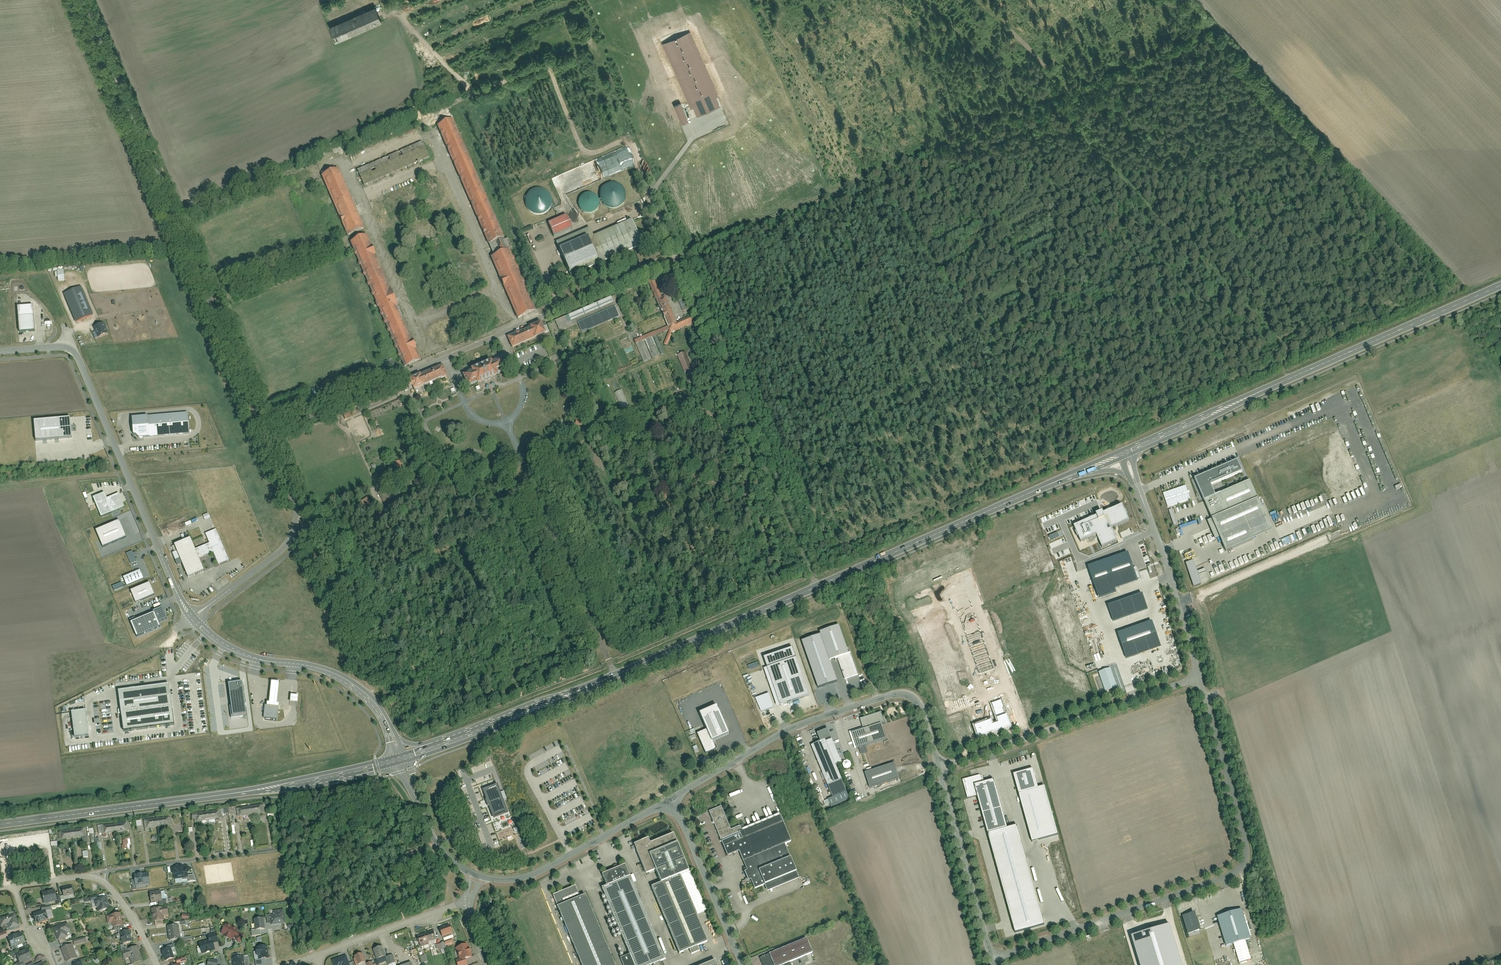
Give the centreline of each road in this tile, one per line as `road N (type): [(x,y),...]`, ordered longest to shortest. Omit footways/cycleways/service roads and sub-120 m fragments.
road 1 (primary): [(1126,452),(402,761)]
road 2 (unclassified): [(193,619),(277,556),(297,515),(82,0)]
road 3 (track): [(682,258),(1208,27)]
road 4 (track): [(980,0),(1283,368)]
road 5 (unclassified): [(1200,680),(1246,862),(1226,878),(992,959)]
road 6 (track): [(1183,0),(1464,303)]
road 7 (primary): [(402,761),(339,777),(0,825)]
road 8 (primary): [(1464,303),(1126,452)]
road 9 (residential): [(193,619),(74,346)]
road 10 (unclassified): [(939,768),(1200,680)]
road 11 (residential): [(402,761),(382,714),(348,680),(256,659),(193,619)]
road 12 (unclassified): [(1126,452),(1200,680)]
road 13 (residential): [(879,698),(796,727),(670,801)]
road 14 (residential): [(670,801),(535,874),(478,876)]
road 15 (unclassified): [(992,959),(939,768)]
road 16 (residential): [(86,876),(272,850)]
road 17 (residential): [(744,964),(670,801)]
road 18 (residential): [(316,956),(464,903)]
road 19 (residential): [(478,876),(441,848),(402,761)]

